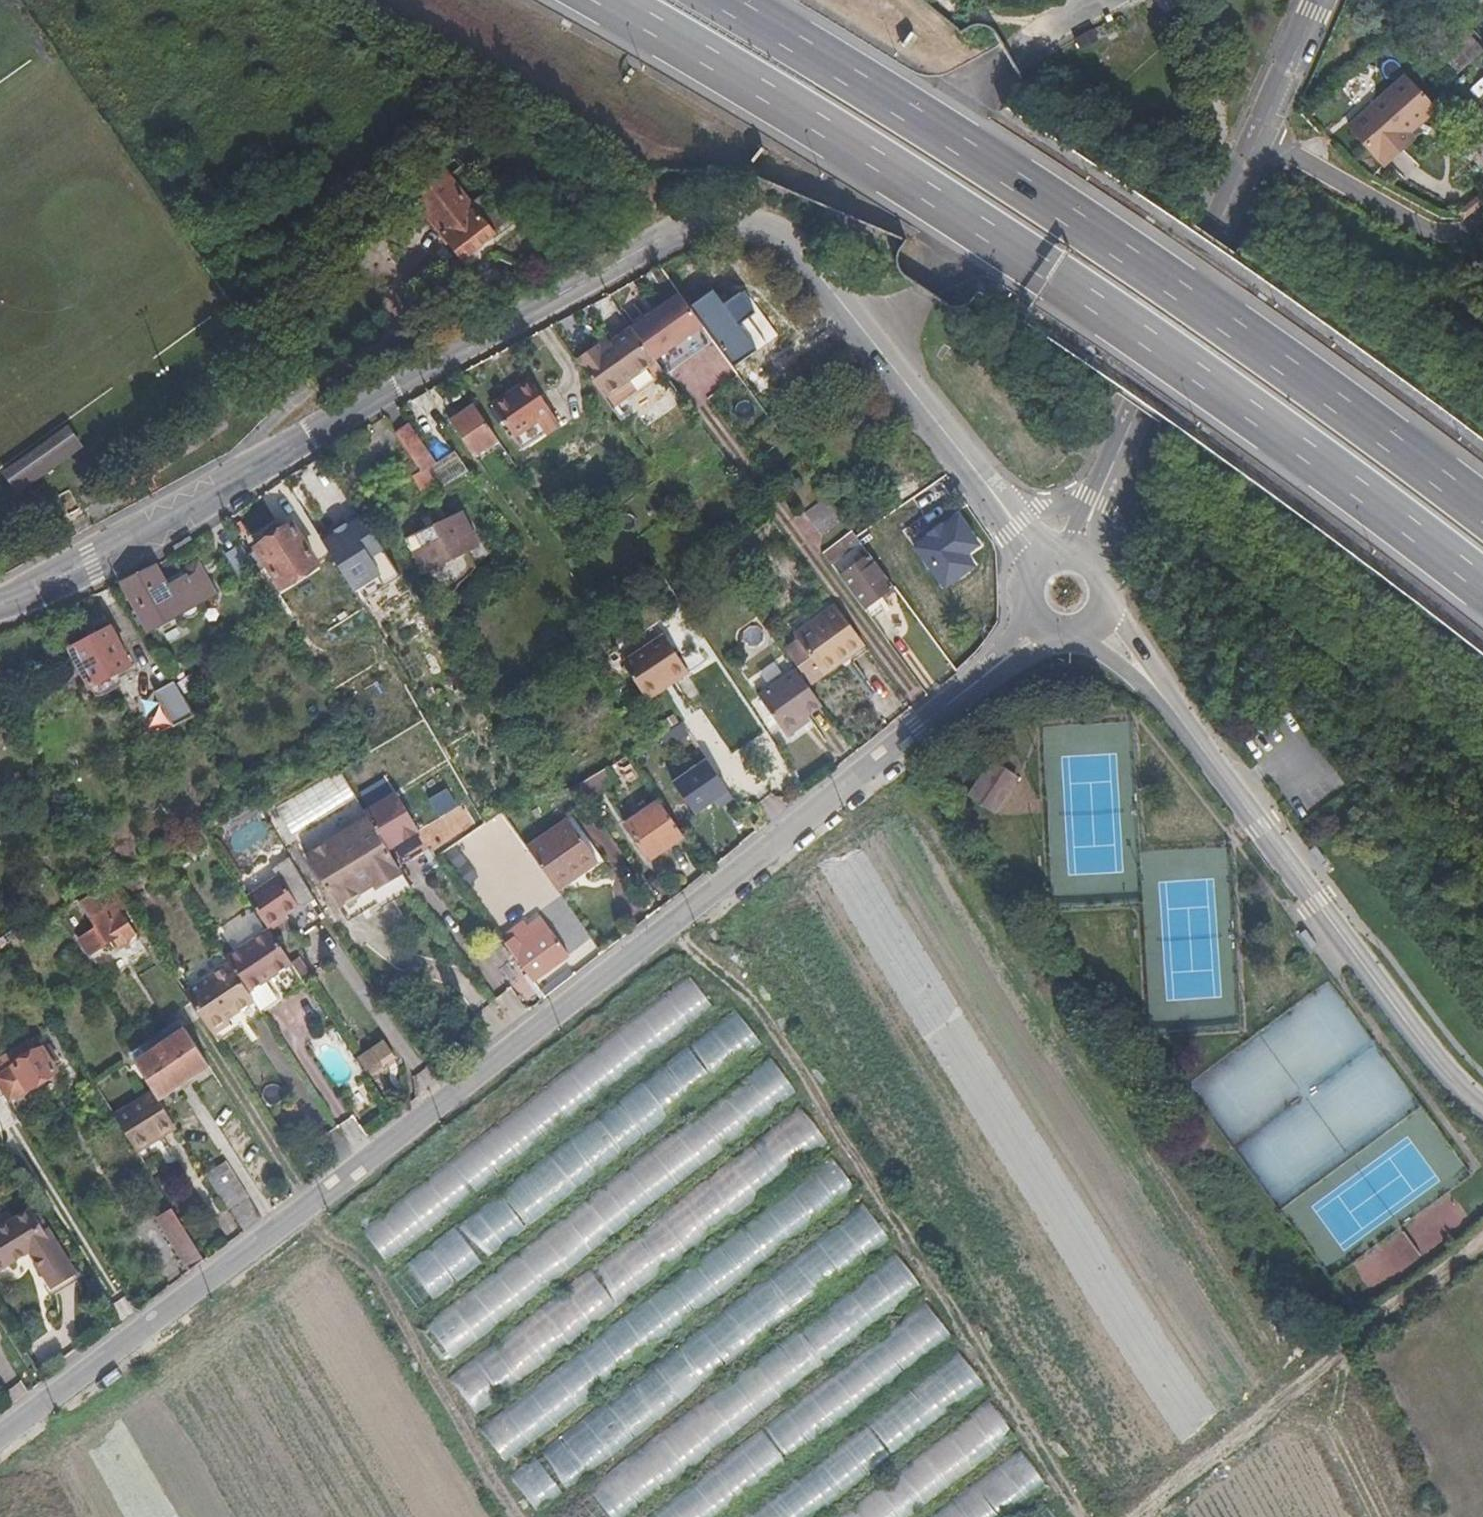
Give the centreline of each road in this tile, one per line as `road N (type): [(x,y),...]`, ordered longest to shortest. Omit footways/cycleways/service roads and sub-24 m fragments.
road 1 (unclassified): [(0,1432),(461,1091),(1043,625)]
road 2 (unclassified): [(1042,561),(795,248),(773,227),(705,219),(365,397),(0,603)]
road 3 (motorway): [(615,0),(874,154),(1482,597)]
road 4 (motorway): [(1482,503),(1062,200),(722,0)]
road 5 (track): [(672,923),(693,959),(757,1008),(1090,1516)]
road 6 (unclassified): [(1482,1109),(1435,1063),(1096,615)]
road 7 (unclassified): [(1079,557),(1096,501),(1258,134)]
road 8 (track): [(1482,1237),(1135,1516)]
road 9 (residential): [(1482,215),(1457,237),(1430,231),(1258,134)]
road 10 (residential): [(1318,0),(1258,134)]

